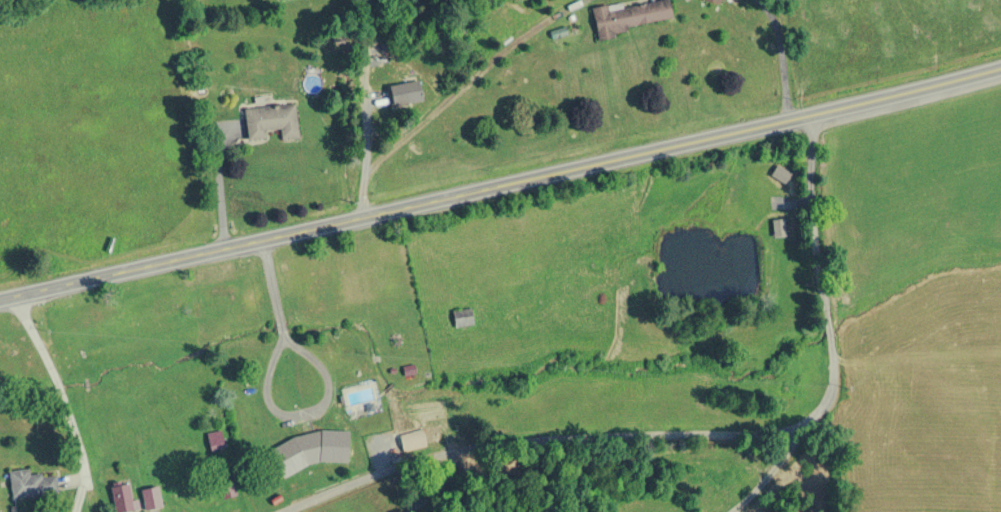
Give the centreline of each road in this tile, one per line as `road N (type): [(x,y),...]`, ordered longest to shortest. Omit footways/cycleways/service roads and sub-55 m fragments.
road 1 (primary): [(0,296),(1000,69)]
road 2 (residential): [(805,118),(835,371)]

